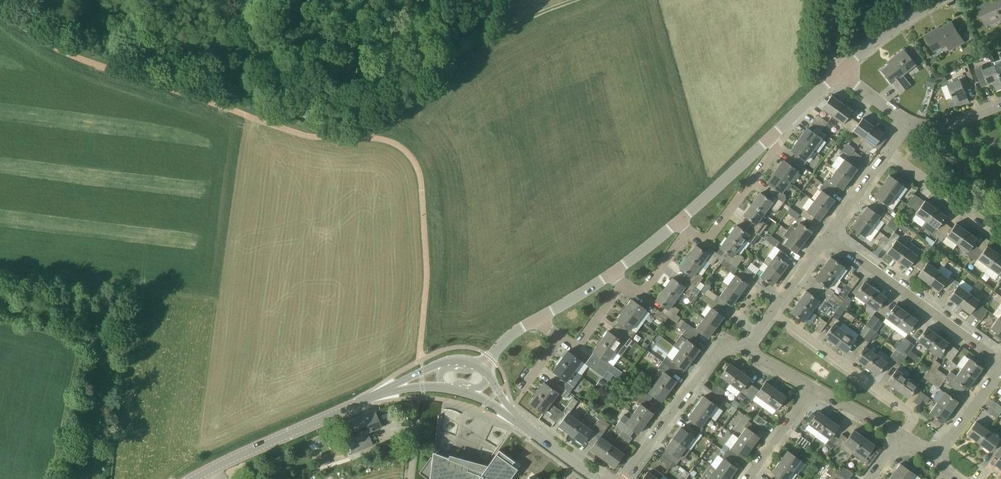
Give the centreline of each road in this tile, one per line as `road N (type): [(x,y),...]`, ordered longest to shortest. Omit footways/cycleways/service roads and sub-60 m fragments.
road 1 (residential): [(1000,361),(826,236)]
road 2 (secondary): [(195,478),(382,392)]
road 3 (residential): [(901,437),(914,415),(772,311)]
road 4 (residential): [(623,478),(719,348),(746,351)]
road 5 (track): [(366,130),(330,96),(197,55)]
road 6 (track): [(197,55),(109,34),(40,0)]
road 7 (residential): [(689,231),(709,238),(776,147),(772,135)]
road 8 (residential): [(1000,236),(889,153)]
road 9 (tertiary): [(681,222),(772,135)]
road 10 (tertiary): [(839,72),(939,0)]

